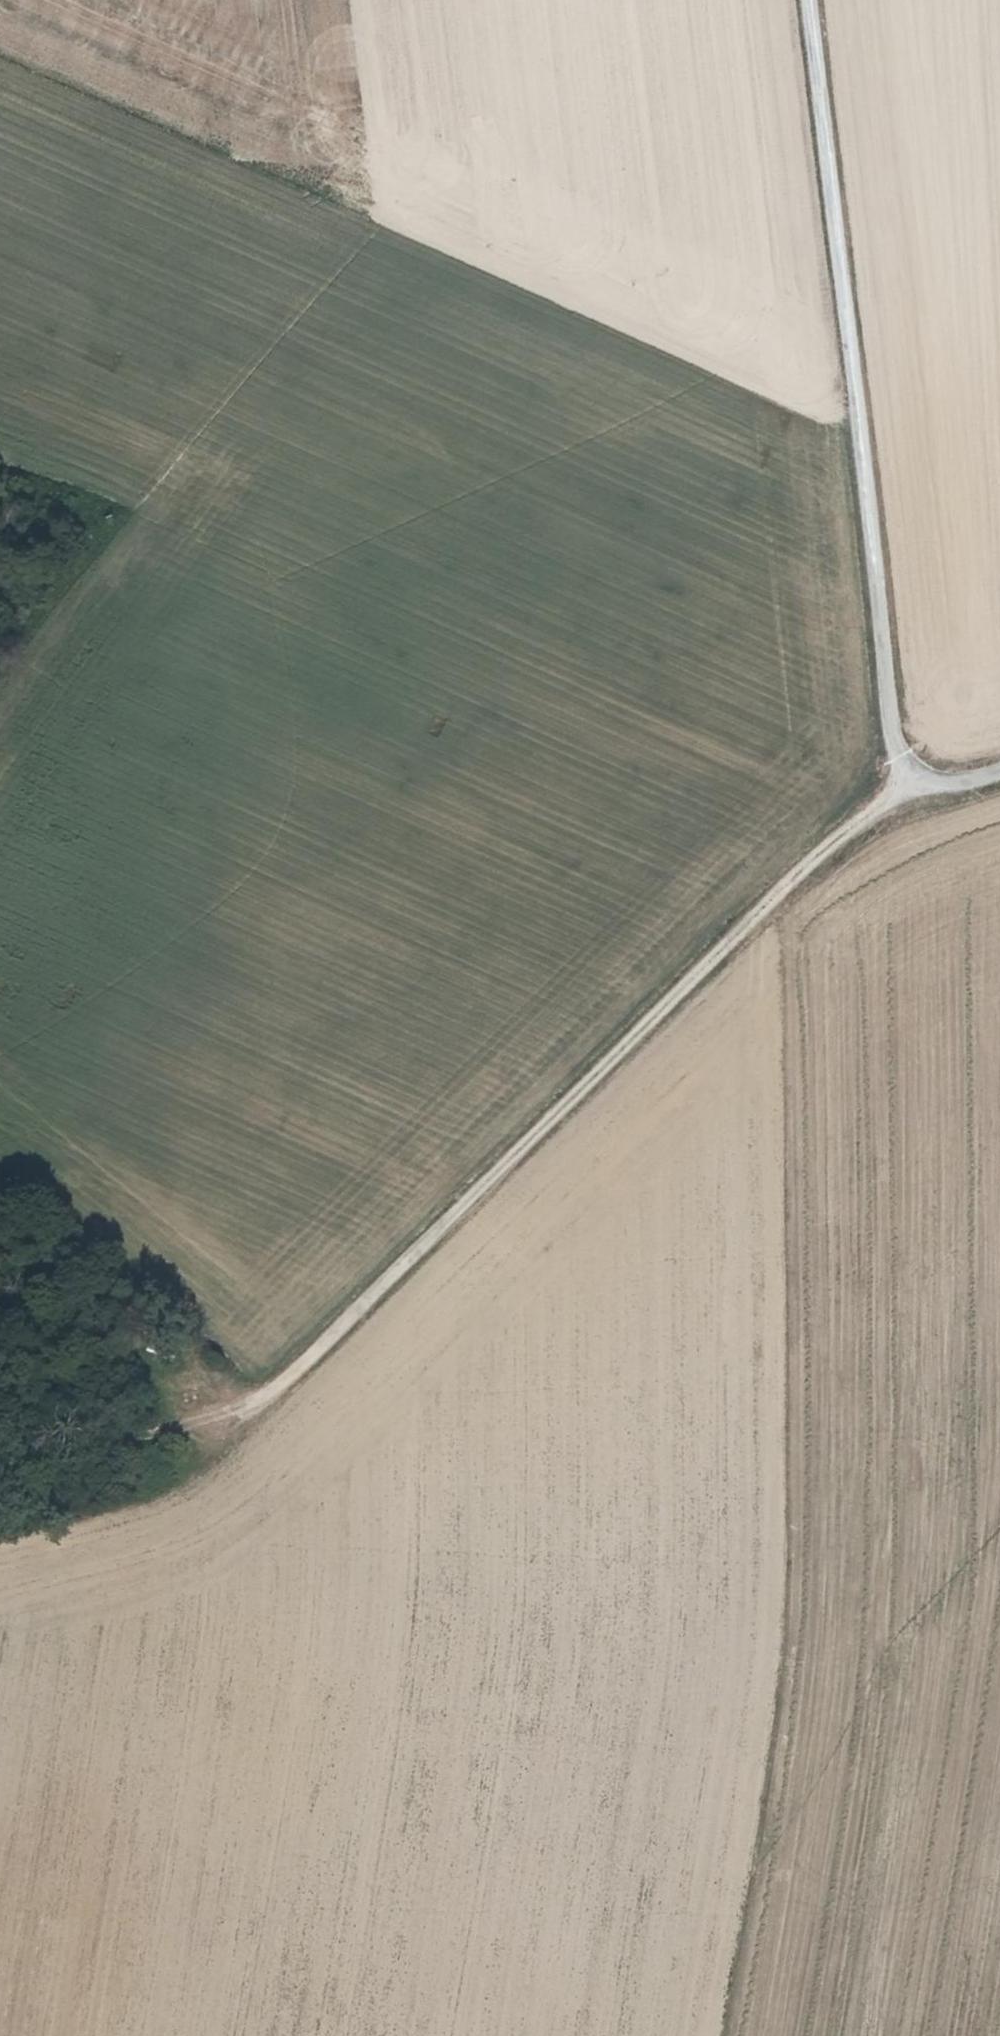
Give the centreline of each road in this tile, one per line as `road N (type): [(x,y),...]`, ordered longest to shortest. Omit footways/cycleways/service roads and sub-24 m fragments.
road 1 (unclassified): [(999,772),(958,787),(915,786),(900,770),(816,0)]

